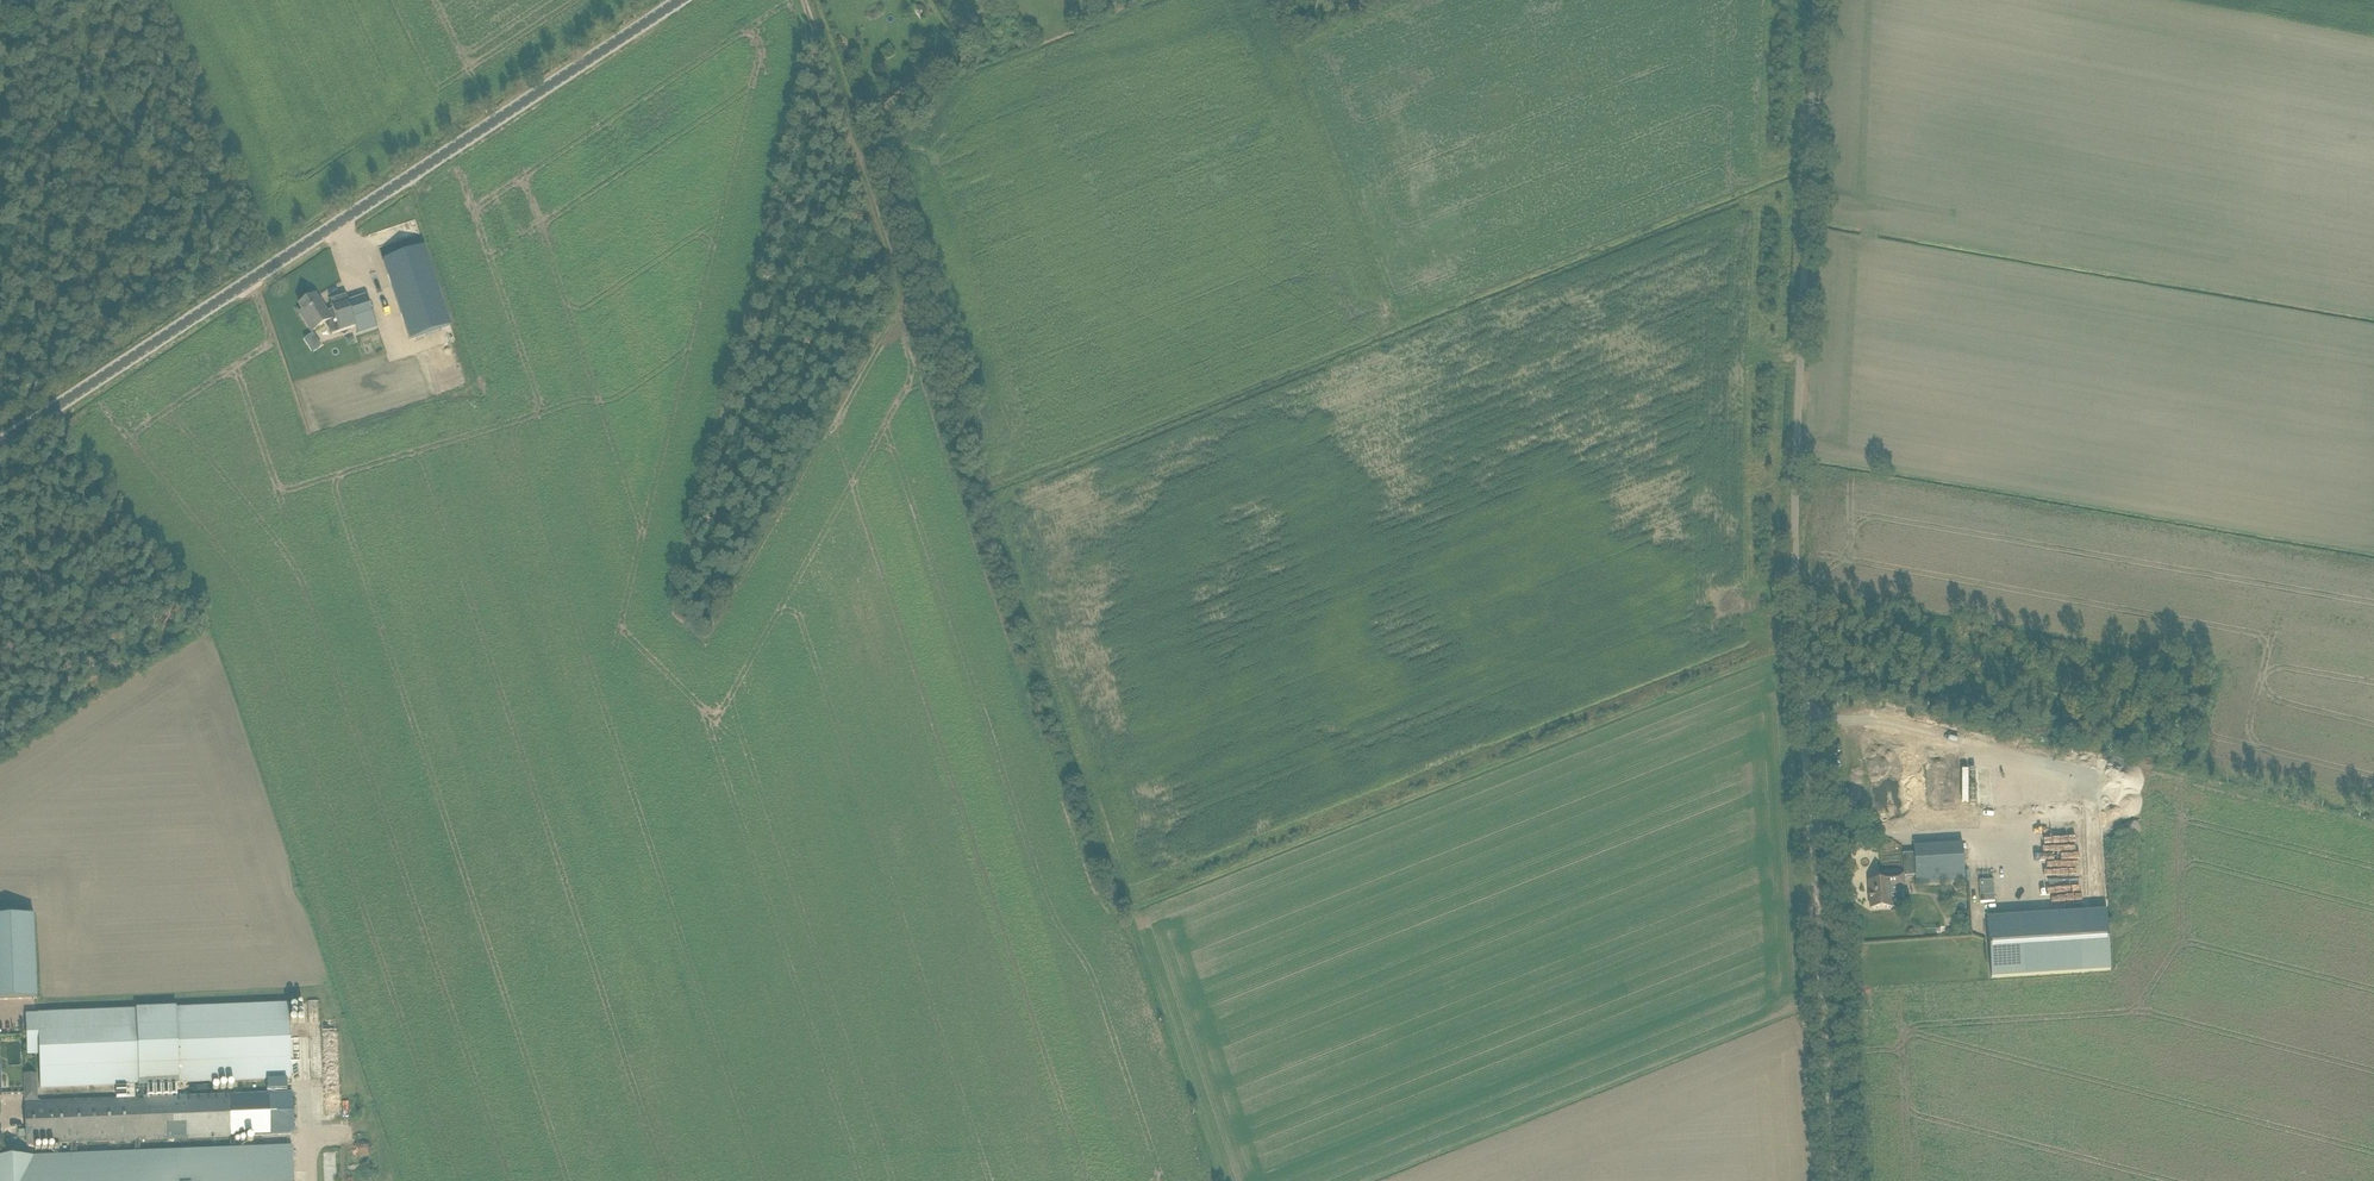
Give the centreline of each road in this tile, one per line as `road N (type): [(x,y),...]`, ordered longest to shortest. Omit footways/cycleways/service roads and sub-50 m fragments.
road 1 (unclassified): [(1818,952),(1794,539),(1816,0)]
road 2 (unclassified): [(0,444),(681,0)]
road 3 (track): [(804,0),(899,282),(901,332)]

